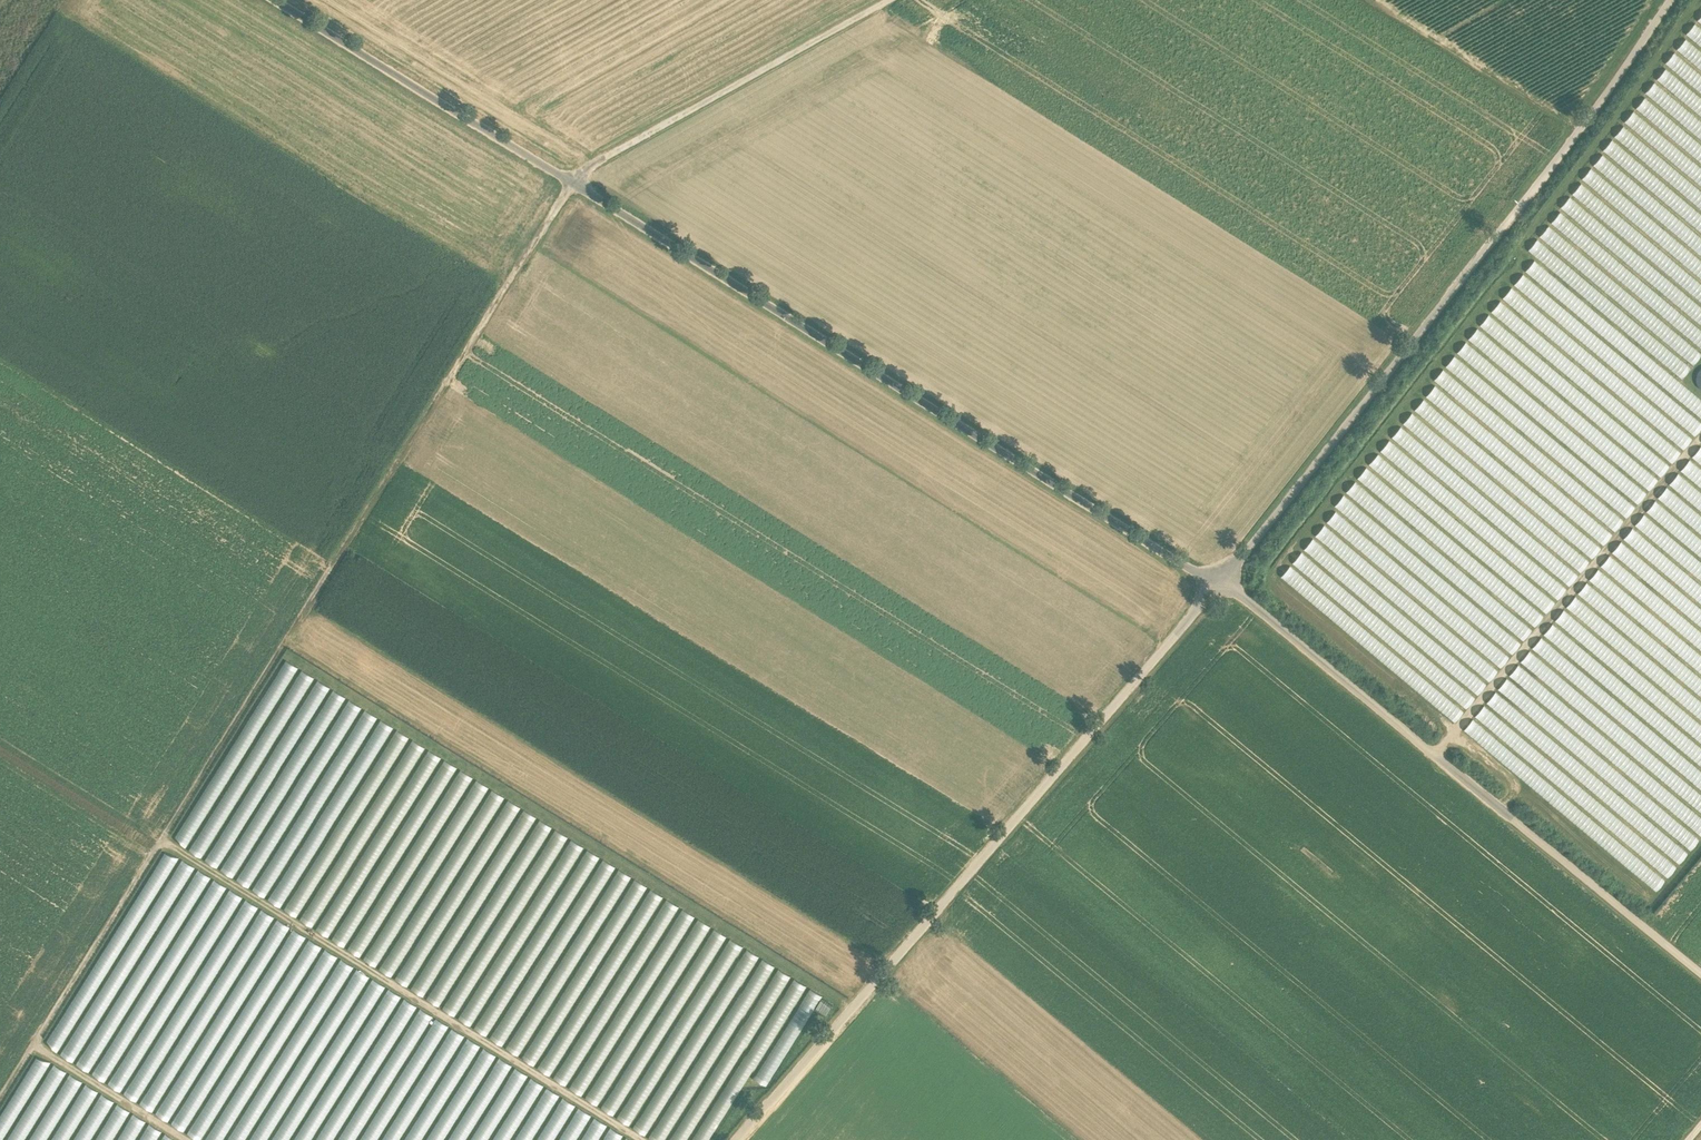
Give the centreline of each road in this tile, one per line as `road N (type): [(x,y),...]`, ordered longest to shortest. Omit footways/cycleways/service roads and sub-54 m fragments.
road 1 (track): [(745,1139),(1215,590),(269,0)]
road 2 (track): [(0,1109),(573,189),(899,0)]
road 3 (unclassified): [(1222,582),(1524,206),(1673,0)]
road 4 (unclassified): [(1700,976),(1222,582)]

